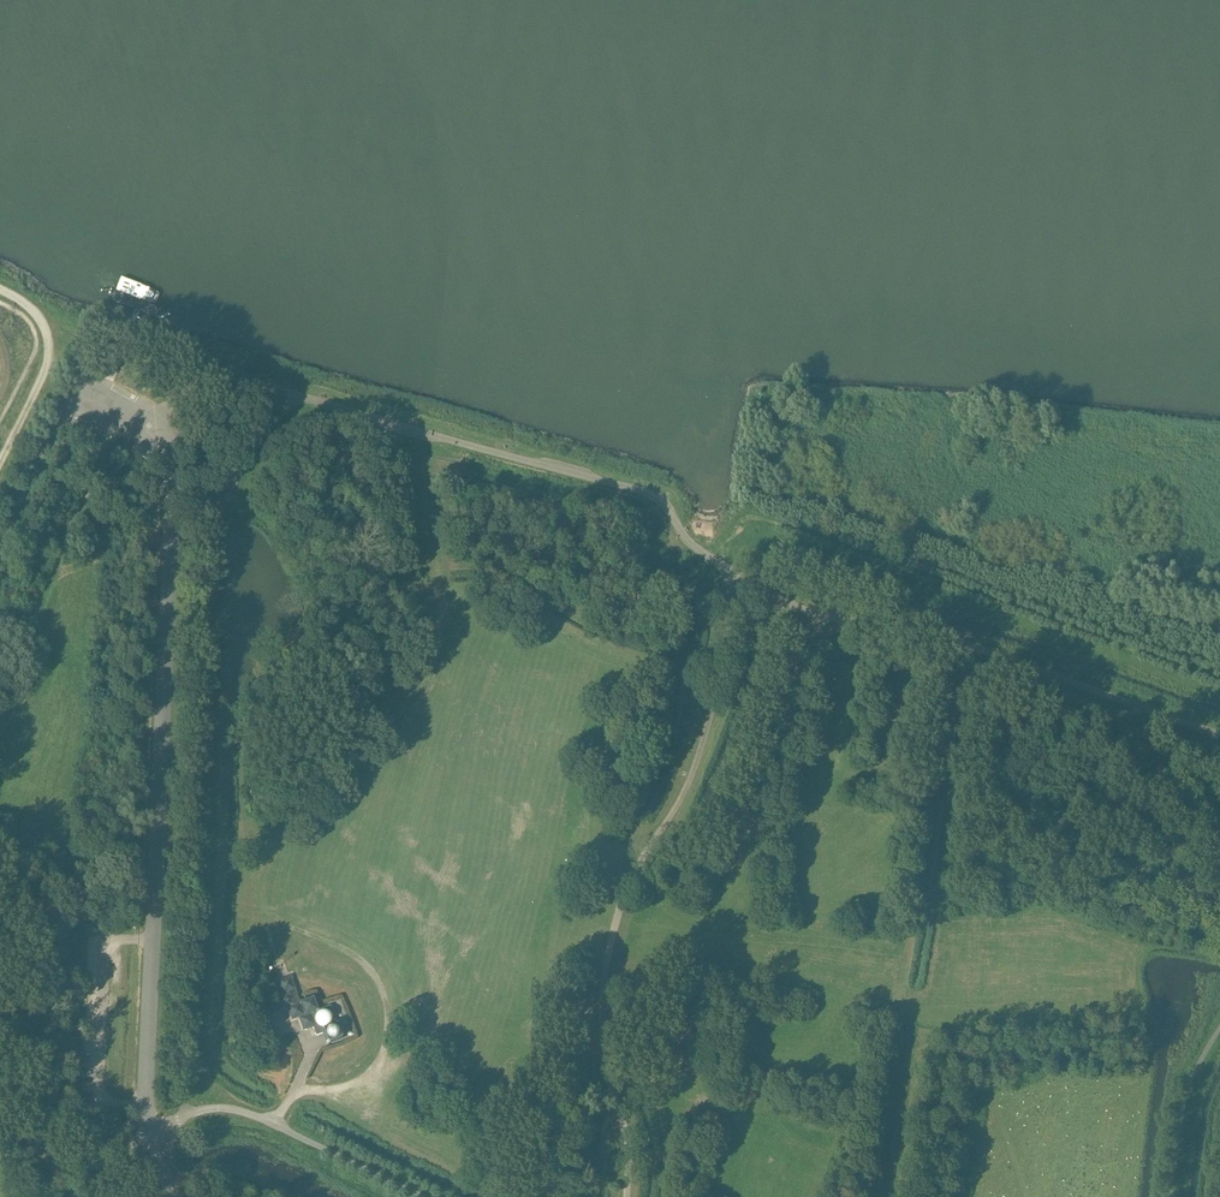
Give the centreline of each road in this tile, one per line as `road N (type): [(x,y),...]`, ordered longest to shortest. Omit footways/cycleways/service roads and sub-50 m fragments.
road 1 (unclassified): [(147,1133),(172,463),(152,420),(112,405)]
road 2 (track): [(617,924),(792,952),(819,1015),(763,1068),(745,1176),(731,1187)]

